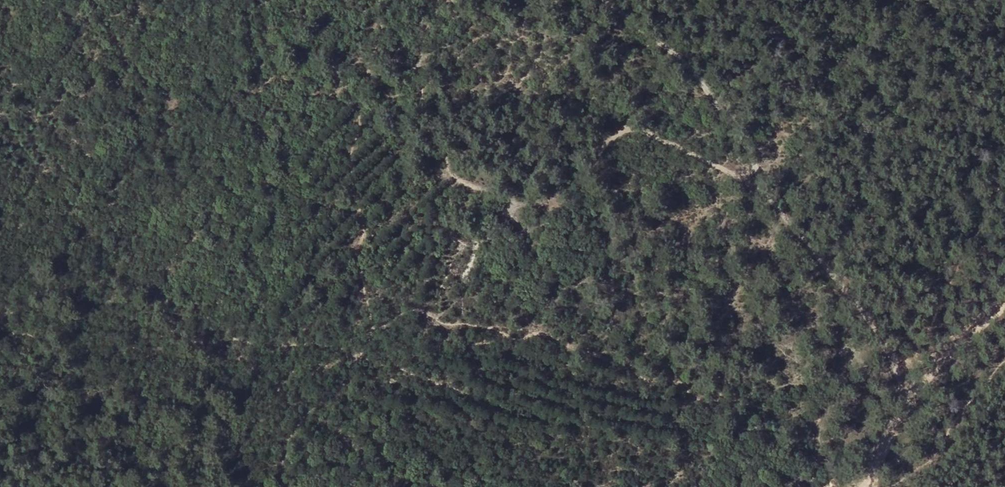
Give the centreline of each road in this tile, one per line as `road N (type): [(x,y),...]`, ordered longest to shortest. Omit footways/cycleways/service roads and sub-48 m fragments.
road 1 (track): [(1004,291),(930,368),(892,457),(868,486)]

